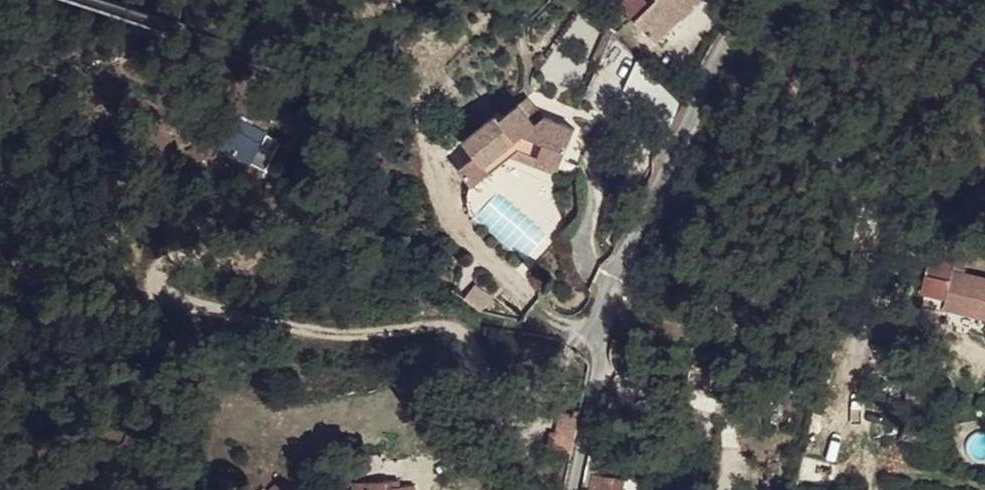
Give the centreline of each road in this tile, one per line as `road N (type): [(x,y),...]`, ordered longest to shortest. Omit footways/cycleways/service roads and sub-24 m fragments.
road 1 (residential): [(779,0),(722,38),(608,291),(571,489)]

